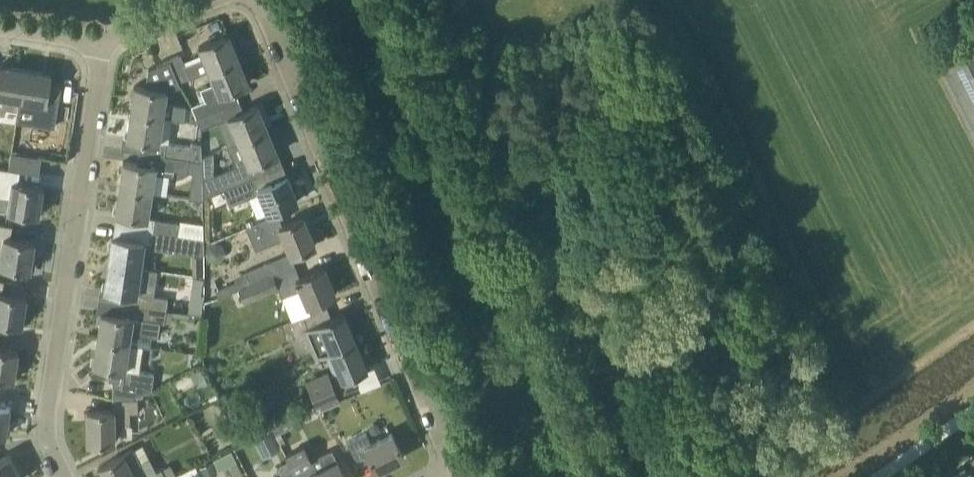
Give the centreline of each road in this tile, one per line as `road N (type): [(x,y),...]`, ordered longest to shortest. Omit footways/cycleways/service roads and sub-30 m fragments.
road 1 (residential): [(442,476),(447,435),(254,0)]
road 2 (residential): [(62,476),(48,431),(110,39)]
road 3 (residential): [(110,39),(230,0)]

